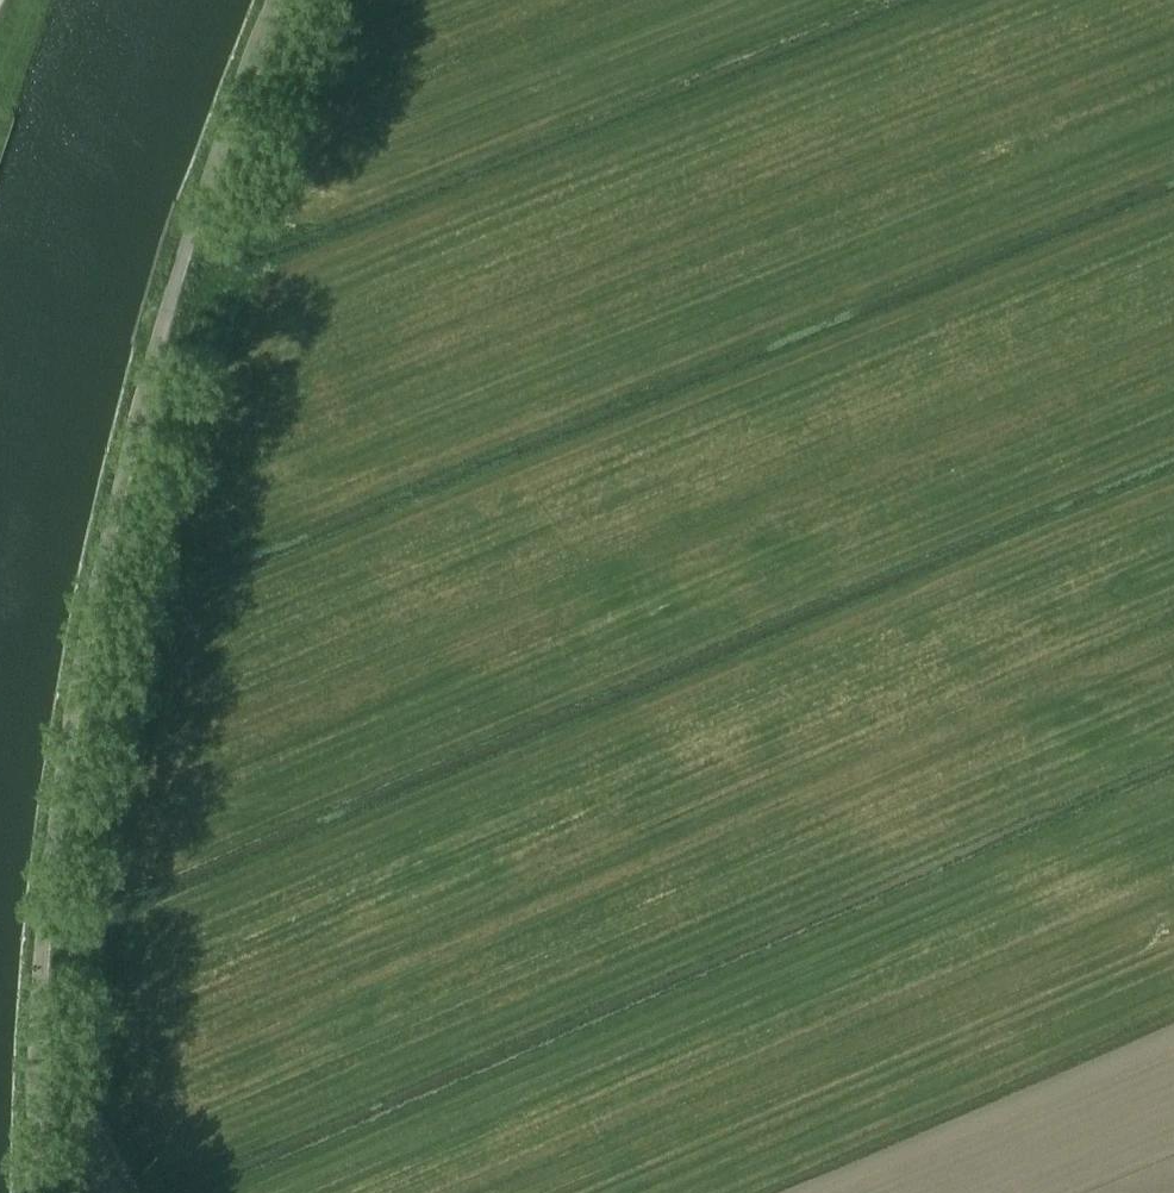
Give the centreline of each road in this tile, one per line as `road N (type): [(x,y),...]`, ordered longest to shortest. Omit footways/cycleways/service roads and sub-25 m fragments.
road 1 (unclassified): [(32,1192),(55,820),(91,627),(145,396),(277,0)]

